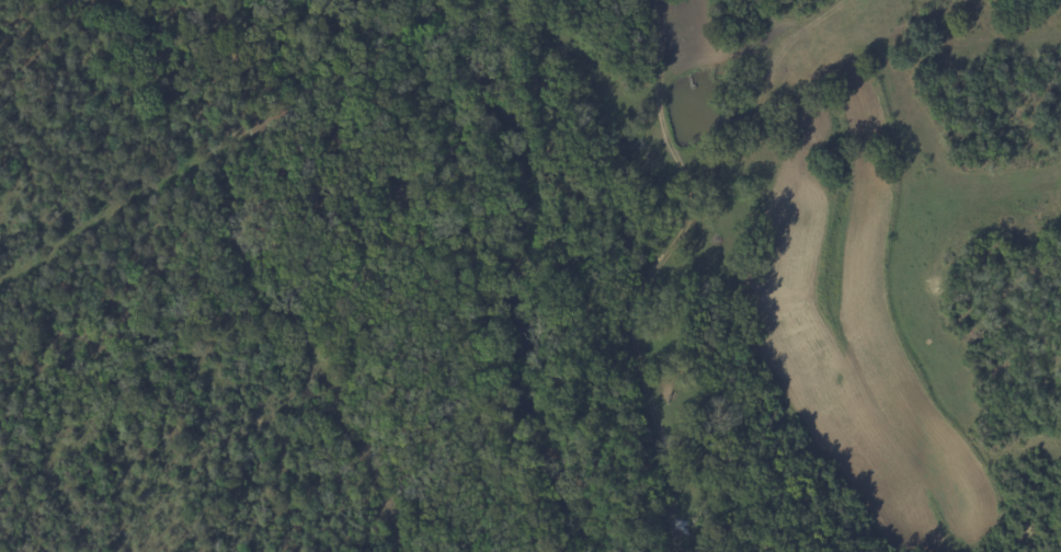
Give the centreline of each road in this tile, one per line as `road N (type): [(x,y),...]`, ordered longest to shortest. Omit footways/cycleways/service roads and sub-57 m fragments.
road 1 (residential): [(1060,524),(1029,525),(944,496),(835,425),(800,379),(760,112),(719,0)]

